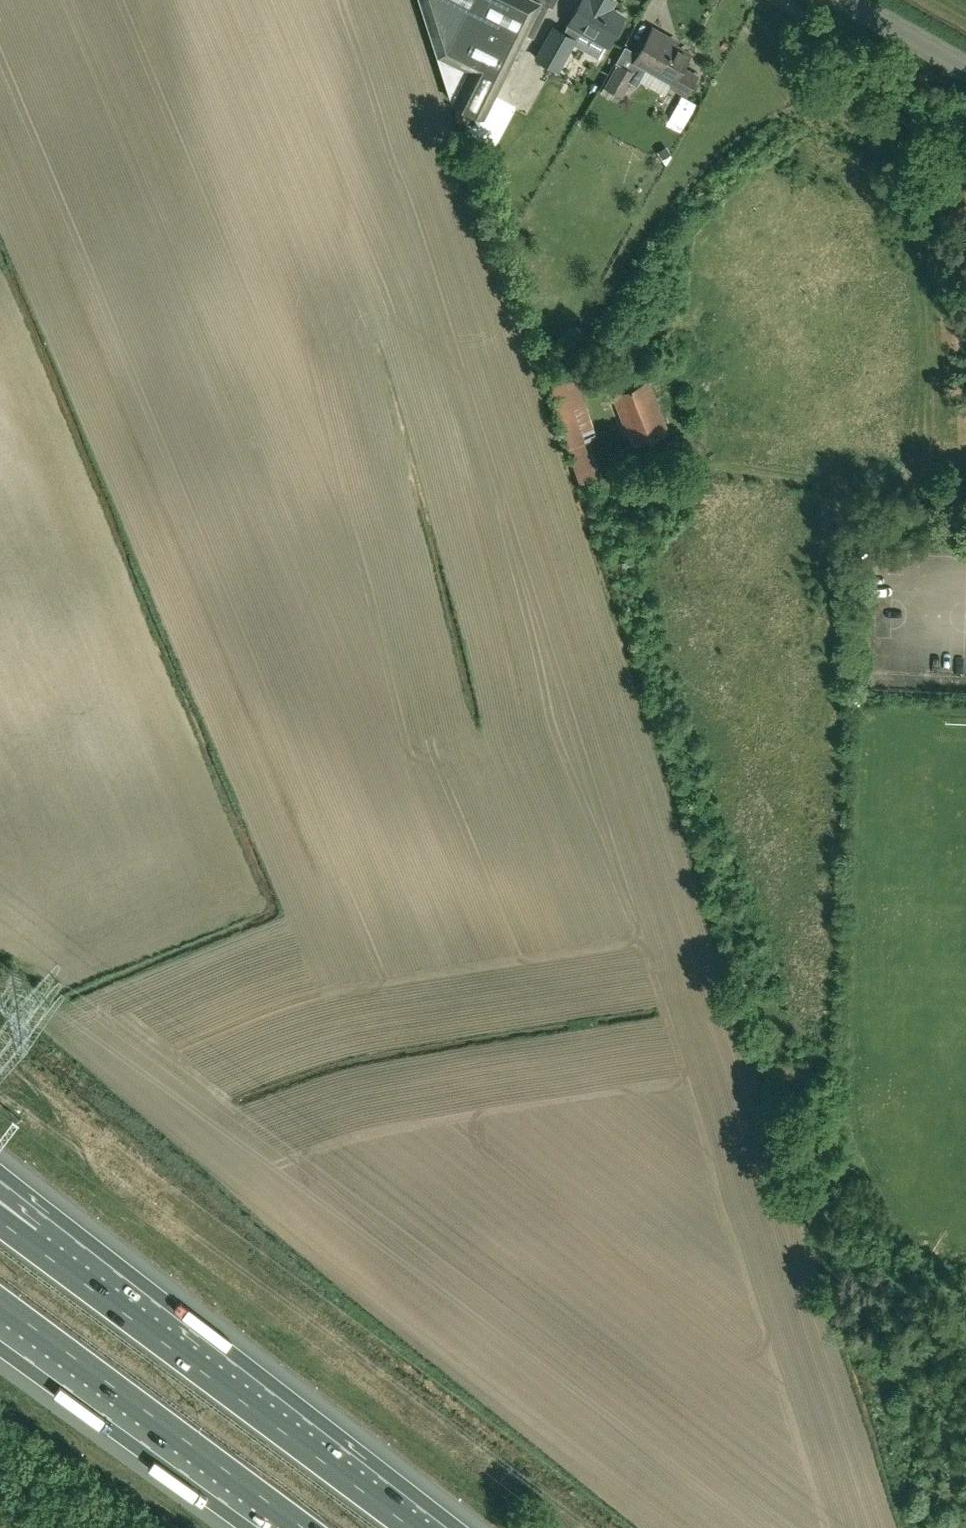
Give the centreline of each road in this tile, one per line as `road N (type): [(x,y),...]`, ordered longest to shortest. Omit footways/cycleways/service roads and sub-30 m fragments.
road 1 (motorway): [(413,1527),(29,1242)]
road 2 (motorway): [(0,1312),(290,1527)]
road 3 (secondary): [(965,68),(844,0)]

